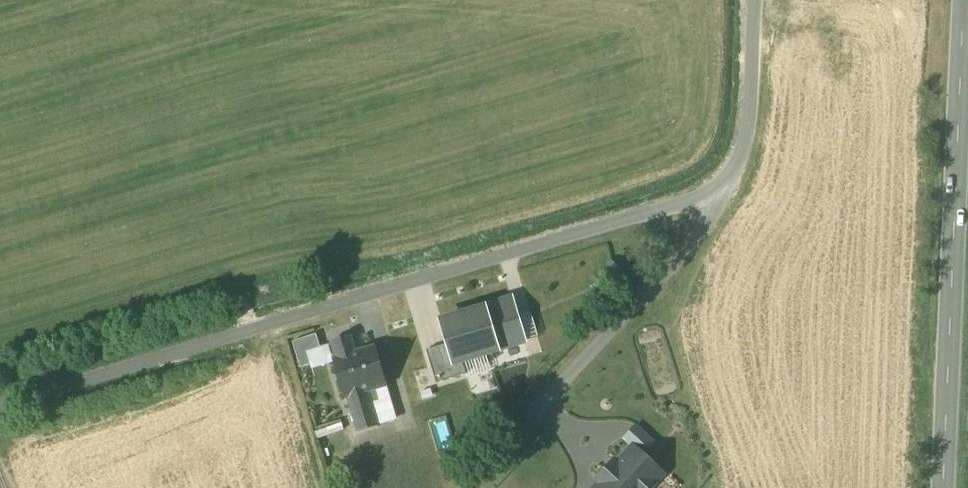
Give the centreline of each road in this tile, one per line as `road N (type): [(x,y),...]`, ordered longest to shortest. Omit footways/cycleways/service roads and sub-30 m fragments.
road 1 (unclassified): [(757,0),(751,114),(745,140),(717,182),(0,397)]
road 2 (tertiary): [(942,487),(963,0)]

